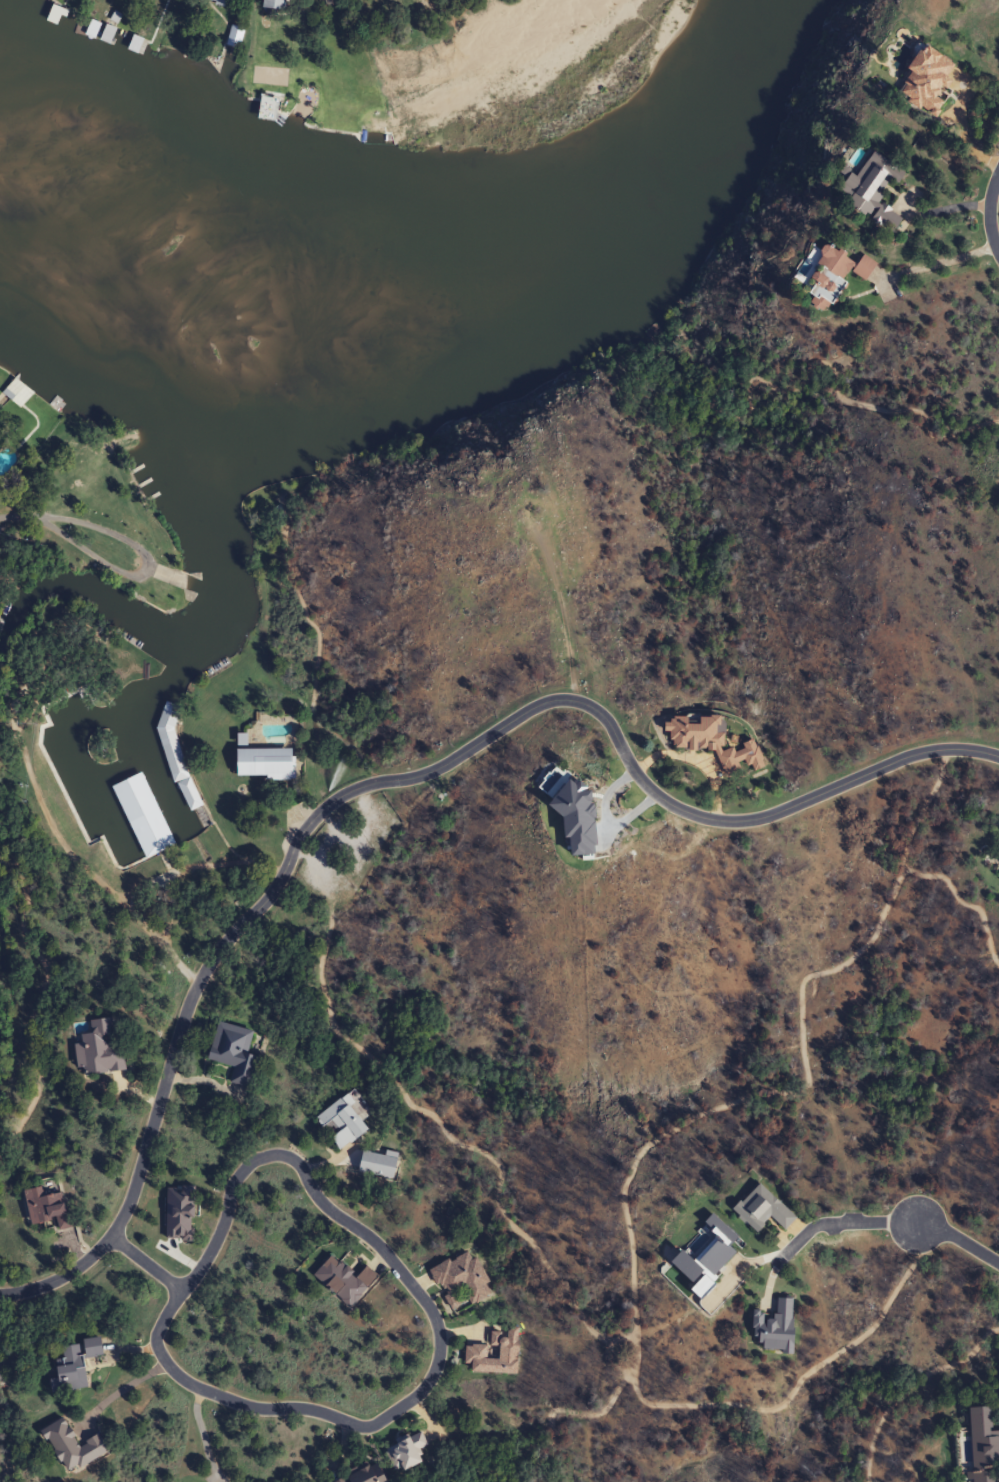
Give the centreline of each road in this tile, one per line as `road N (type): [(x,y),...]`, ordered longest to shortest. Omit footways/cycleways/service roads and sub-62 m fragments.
road 1 (residential): [(998,759),(935,750),(750,821),(691,816),(635,773),(606,718),(572,699),(526,711),(426,775),(367,785),(333,801),(300,835),(276,889),(198,979),(113,1237),(66,1276),(0,1295)]
road 2 (residential): [(183,1293),(155,1335),(163,1361),(181,1381),(257,1408),(369,1426),(422,1390),(440,1353),(431,1305),(376,1242),(318,1202),(285,1155),(259,1159),(235,1176),(219,1238),(183,1293)]
road 3 (residential): [(998,1262),(946,1234),(885,1222),(818,1225),(773,1265)]

